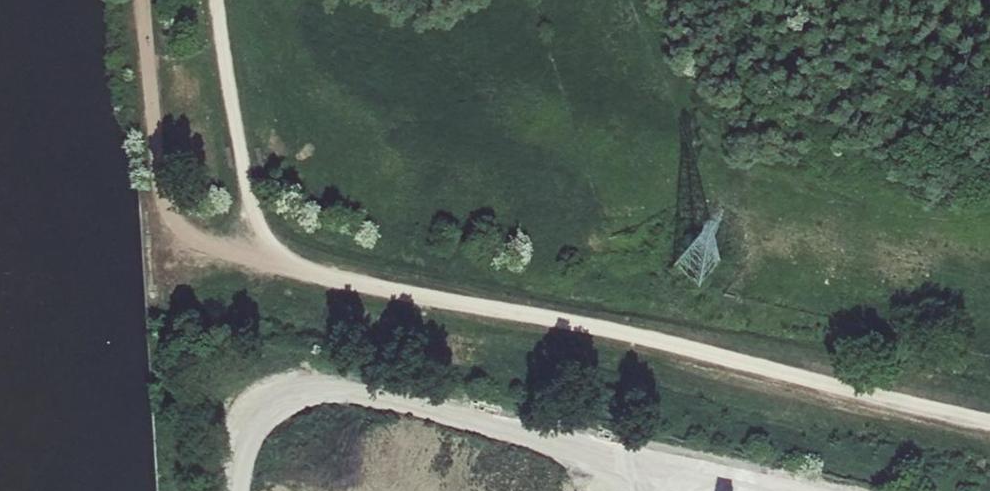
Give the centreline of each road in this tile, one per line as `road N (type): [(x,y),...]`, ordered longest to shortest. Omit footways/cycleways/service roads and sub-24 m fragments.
road 1 (track): [(142,0),(169,233),(312,276)]

